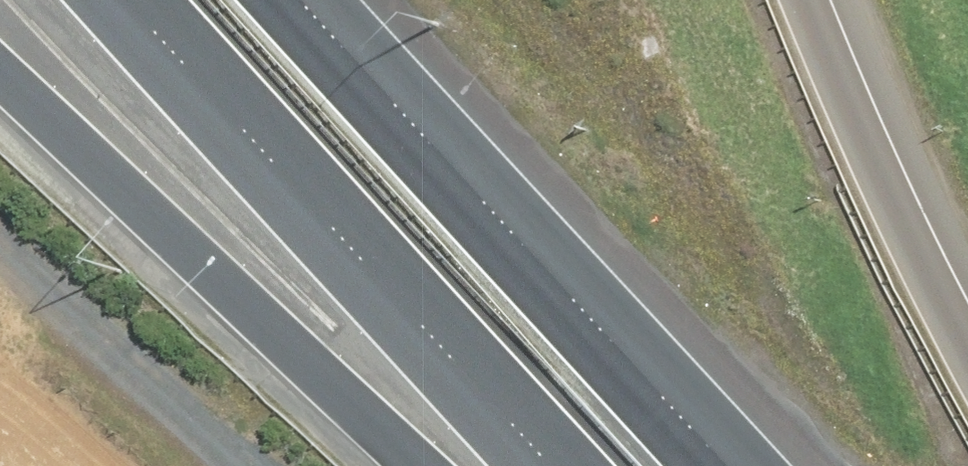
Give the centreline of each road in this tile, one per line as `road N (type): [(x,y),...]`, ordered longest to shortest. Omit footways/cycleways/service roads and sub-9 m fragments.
road 1 (motorway): [(284,0),(715,465)]
road 2 (motorway): [(549,465),(122,0)]
road 3 (motorway): [(436,465),(0,78)]
road 4 (motorway): [(804,0),(920,276),(967,358)]
road 5 (track): [(0,320),(22,375),(87,465)]

